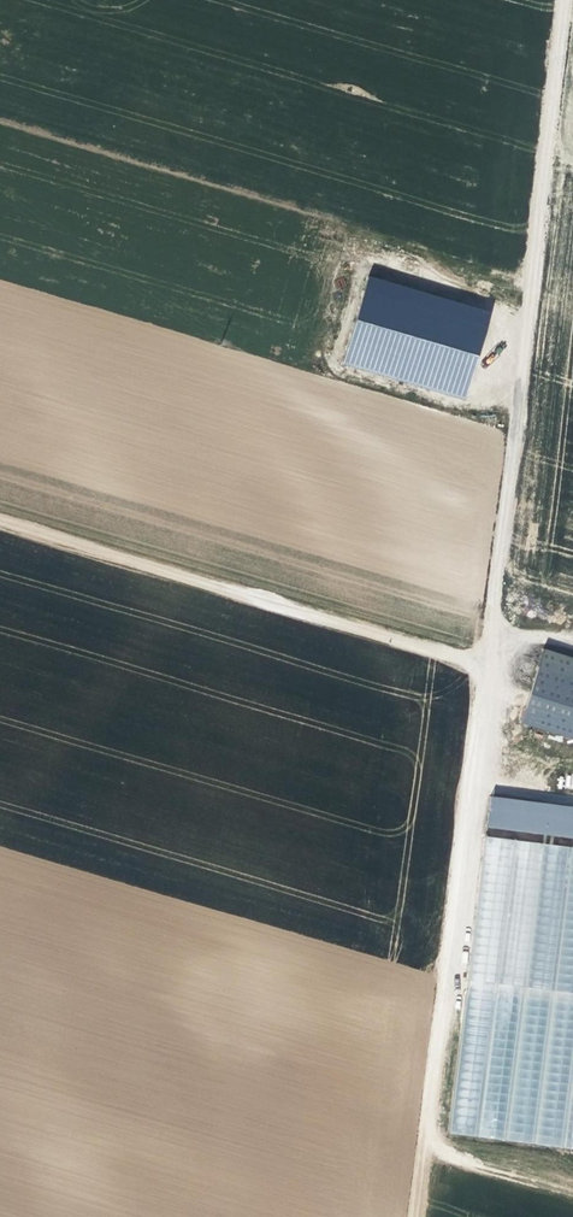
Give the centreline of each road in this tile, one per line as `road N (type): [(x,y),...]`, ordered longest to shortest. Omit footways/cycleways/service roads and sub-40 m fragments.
road 1 (track): [(414,1216),(567,0)]
road 2 (track): [(481,665),(0,521)]
road 3 (track): [(572,1193),(423,1149)]

